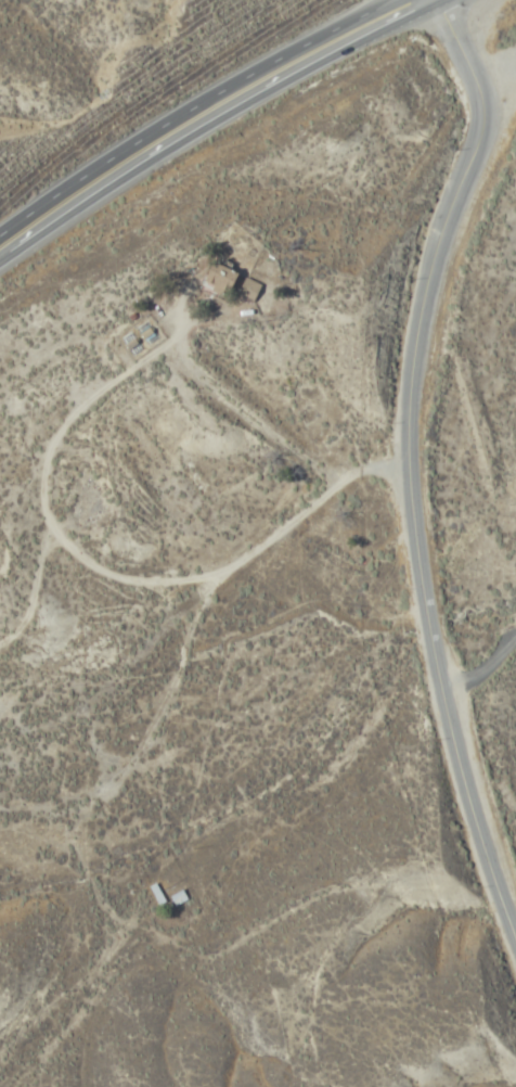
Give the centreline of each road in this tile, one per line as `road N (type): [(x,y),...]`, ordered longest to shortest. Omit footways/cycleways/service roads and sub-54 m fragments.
road 1 (residential): [(515,901),(405,478),(404,415),(427,285),(485,138),(468,51),(433,0)]
road 2 (primary): [(0,255),(204,118),(422,0)]
road 3 (track): [(75,862),(108,835),(212,579),(335,479)]
road 4 (track): [(0,800),(75,862),(145,905),(157,996),(179,1007),(201,1086)]

